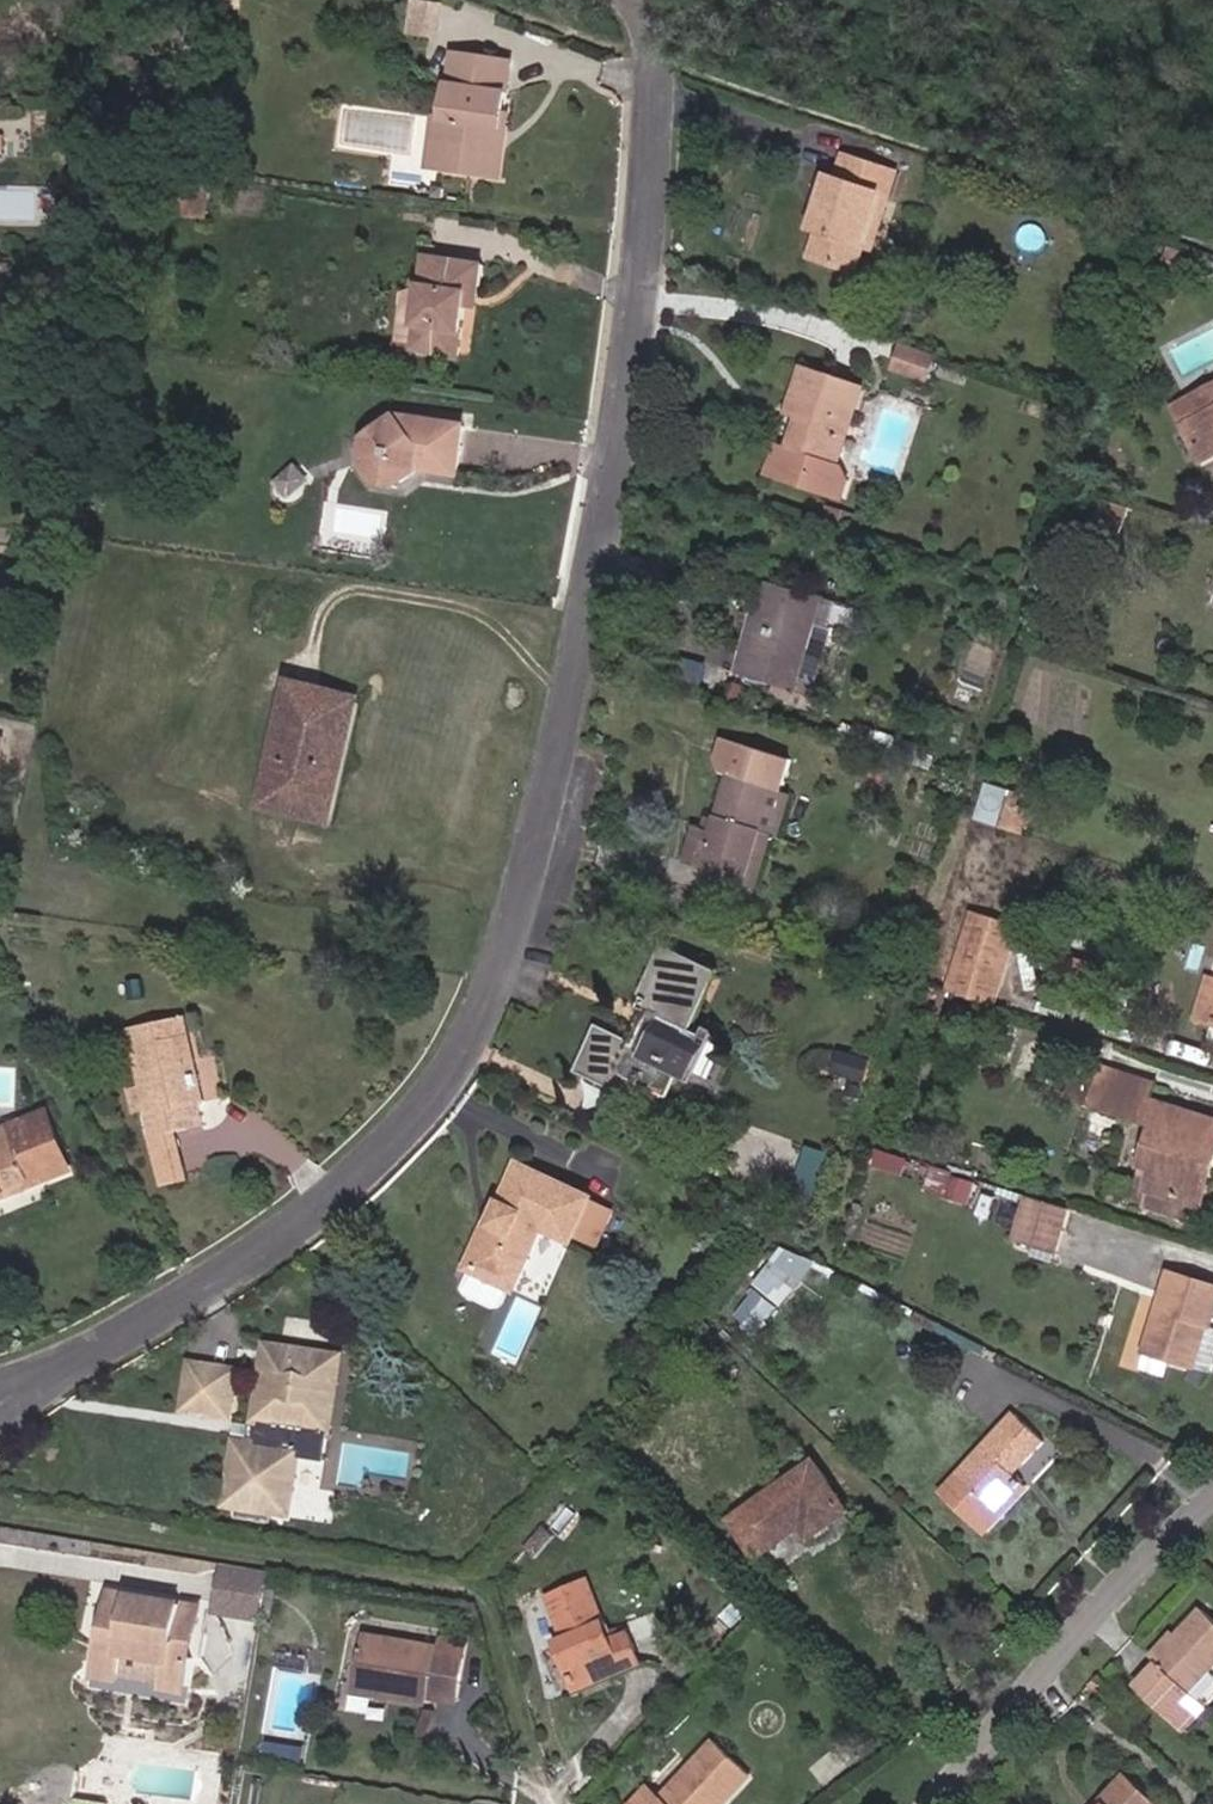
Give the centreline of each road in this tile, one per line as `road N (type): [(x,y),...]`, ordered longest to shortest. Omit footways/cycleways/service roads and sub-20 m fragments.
road 1 (residential): [(666,76),(648,373),(586,740),(515,979),(394,1181),(15,1387)]
road 2 (residential): [(1212,1504),(1144,1563),(946,1803)]

